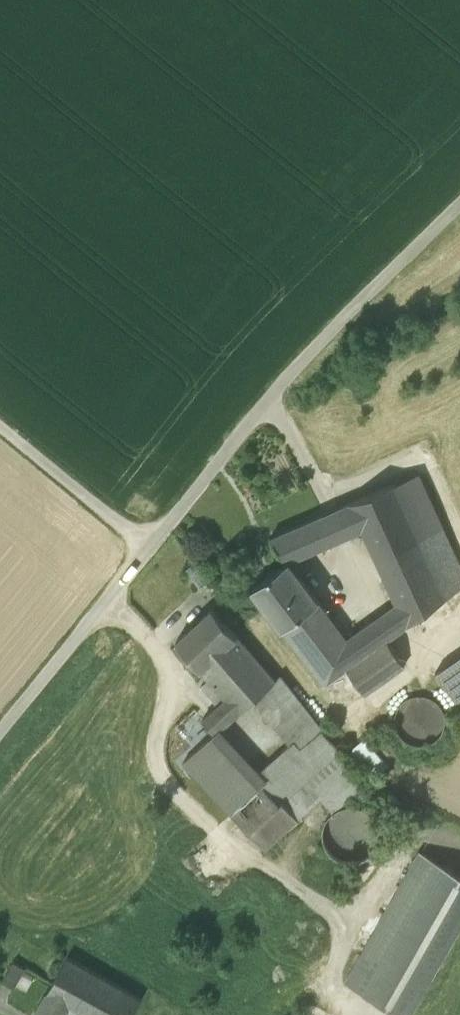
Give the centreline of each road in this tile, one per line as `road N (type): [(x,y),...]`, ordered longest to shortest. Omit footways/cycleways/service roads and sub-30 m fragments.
road 1 (unclassified): [(459,206),(303,357),(0,729)]
road 2 (track): [(0,429),(145,547)]

